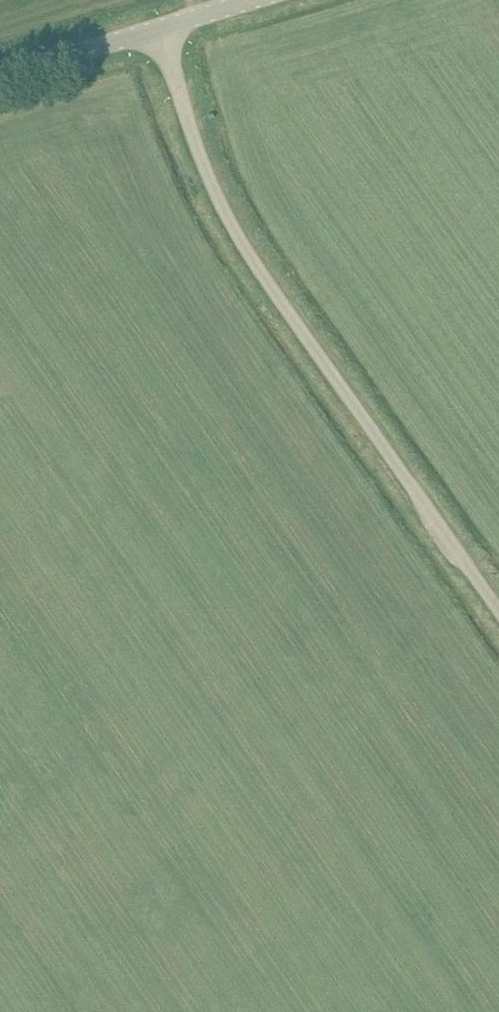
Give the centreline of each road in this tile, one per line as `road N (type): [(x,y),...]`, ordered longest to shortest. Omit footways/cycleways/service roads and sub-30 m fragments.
road 1 (unclassified): [(498,611),(241,238),(162,31)]
road 2 (unclassified): [(0,78),(162,31)]

